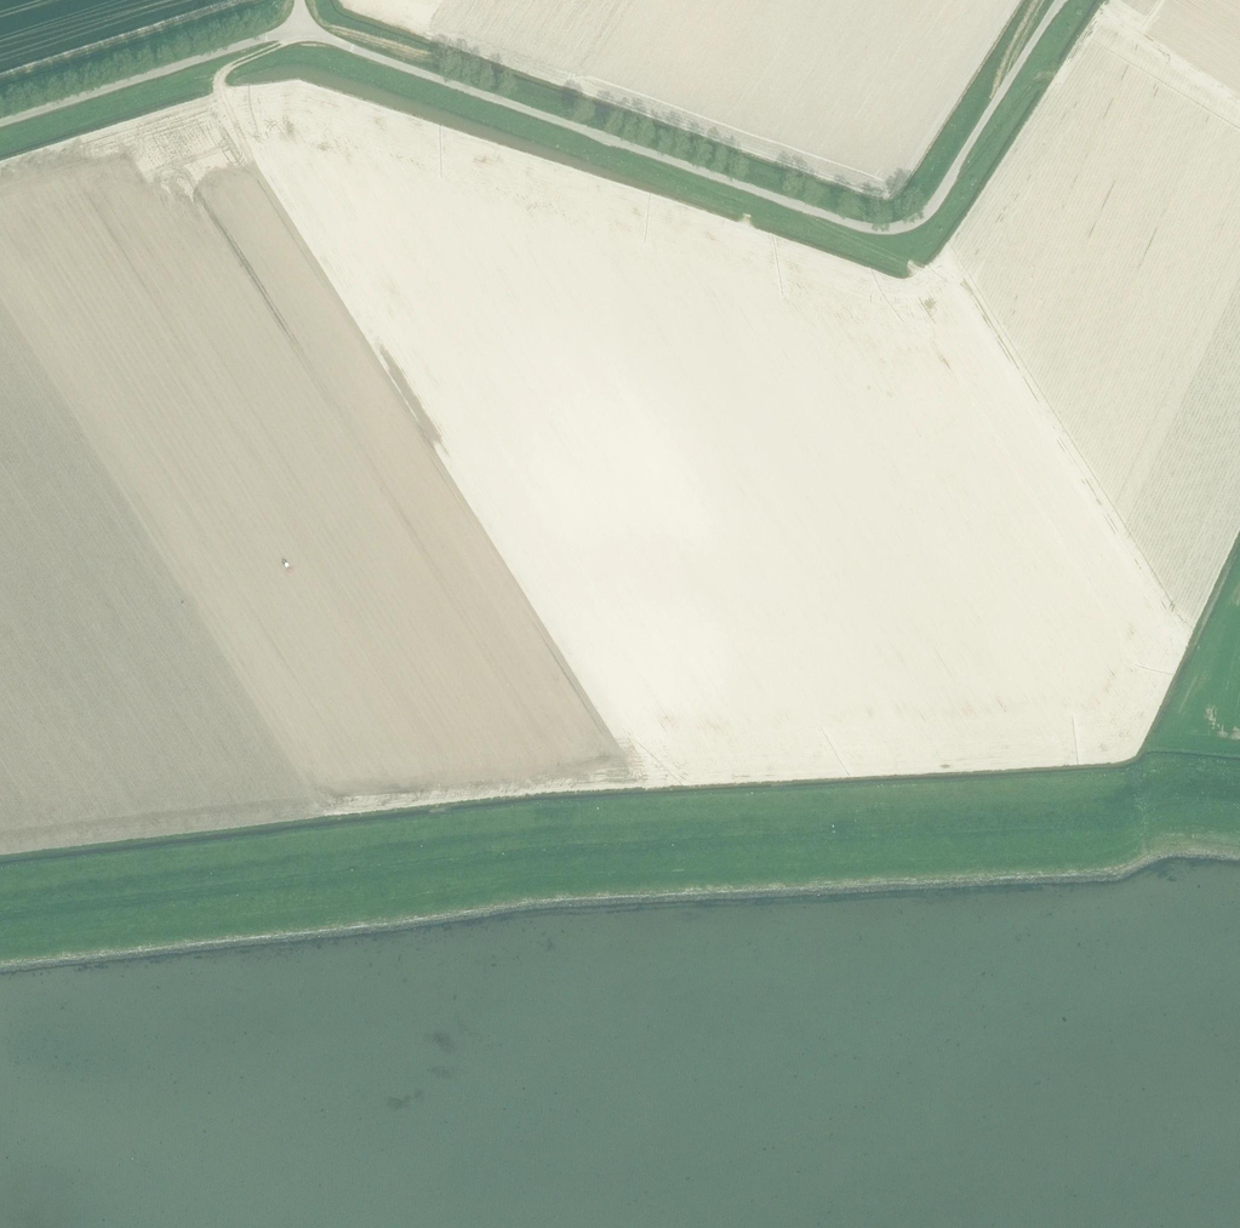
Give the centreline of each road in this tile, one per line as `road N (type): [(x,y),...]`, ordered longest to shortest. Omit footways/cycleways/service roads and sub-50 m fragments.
road 1 (track): [(0,920),(551,851),(1088,825),(1180,803),(1239,808)]
road 2 (unclassified): [(301,33),(859,227),(901,233),(942,197),(1061,0)]
road 3 (unclassified): [(301,33),(0,123)]
road 4 (track): [(221,83),(228,71),(301,33),(333,33),(437,57),(444,51)]
road 5 (track): [(935,207),(1044,73),(1062,79)]
road 6 (track): [(599,136),(624,155),(745,209),(749,232)]
road 7 (track): [(803,208),(810,221),(902,260),(920,277)]

